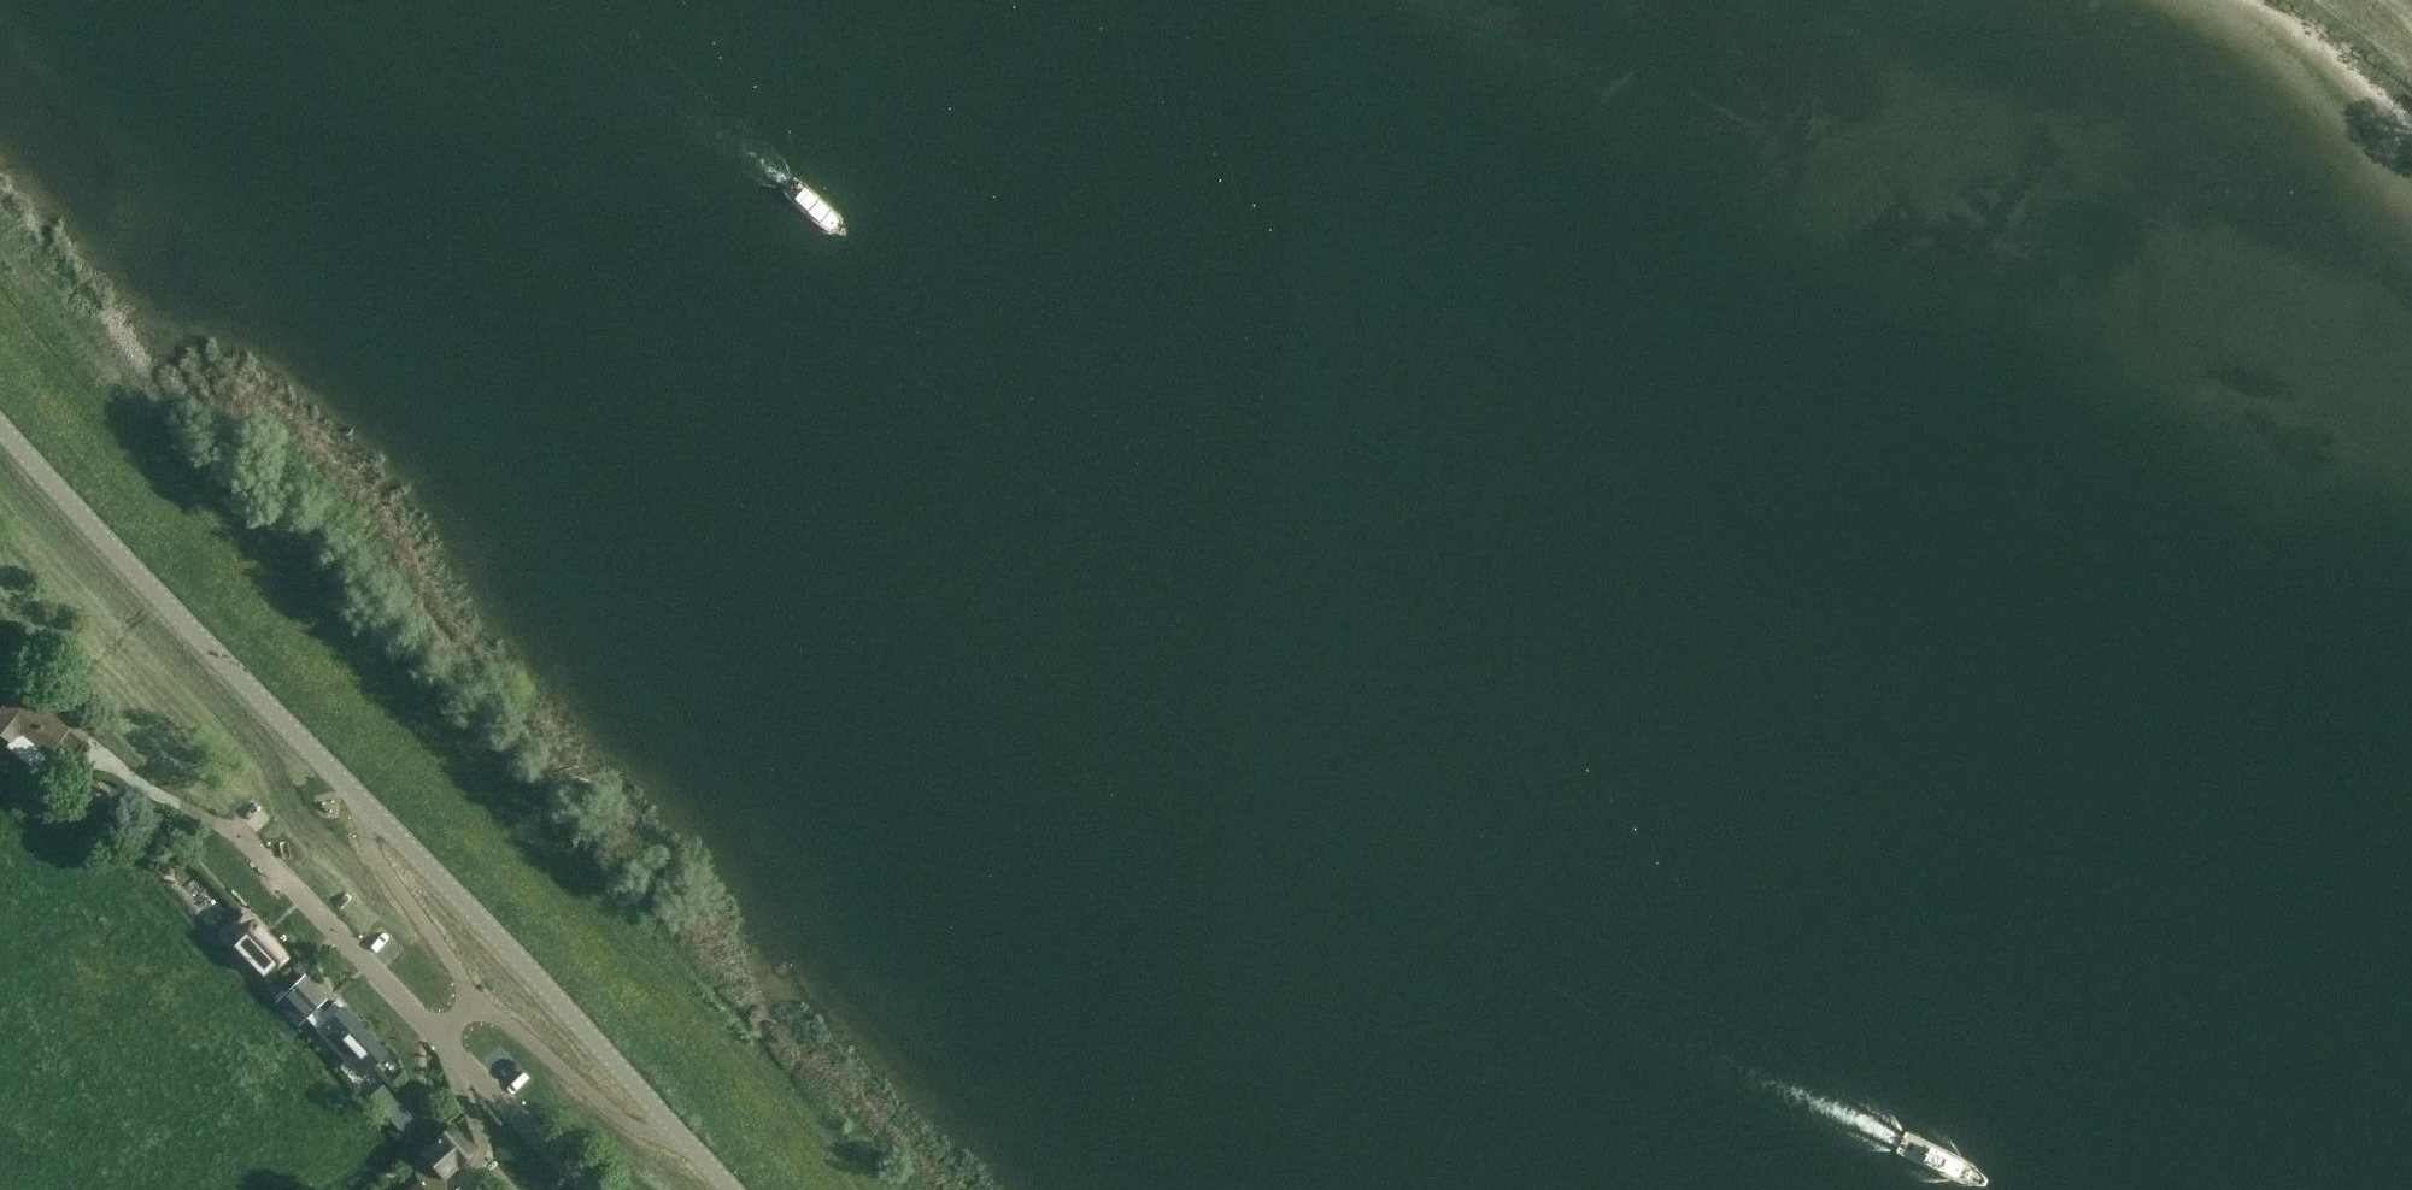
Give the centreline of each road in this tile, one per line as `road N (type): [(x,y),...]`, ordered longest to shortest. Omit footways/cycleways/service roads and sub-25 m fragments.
road 1 (unclassified): [(368,808),(109,544),(0,420)]
road 2 (unclassified): [(683,1135),(368,808)]
road 3 (unclassified): [(227,820),(440,1039)]
road 4 (unclassified): [(475,1002),(635,1130),(683,1135)]
road 5 (unclassified): [(368,808),(372,851),(475,1002)]
road 6 (unclassified): [(440,1039),(571,1177)]

